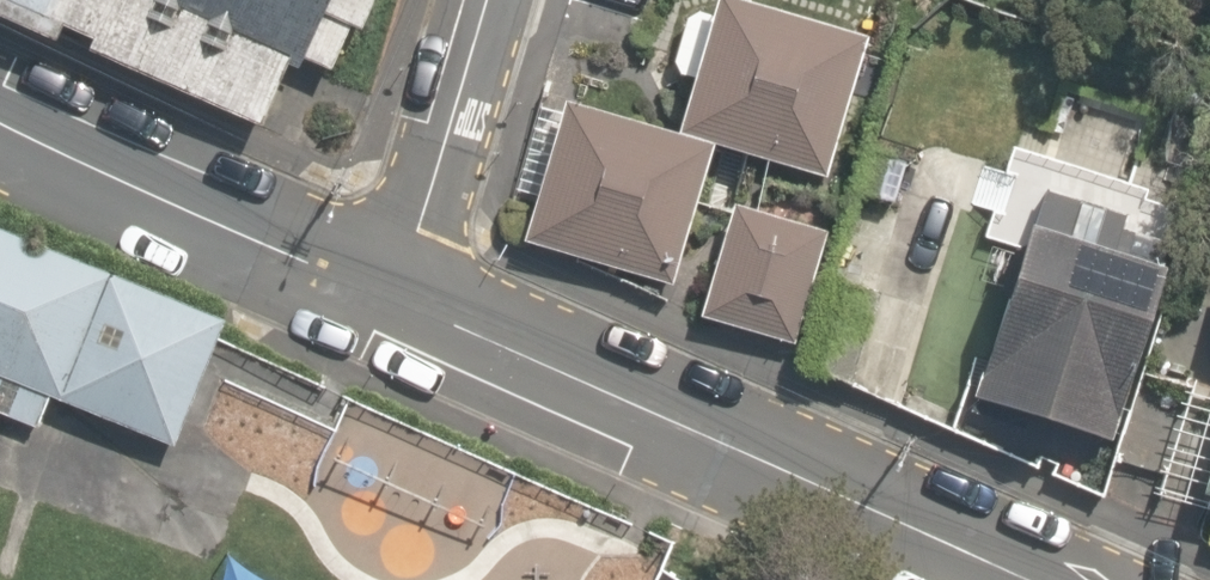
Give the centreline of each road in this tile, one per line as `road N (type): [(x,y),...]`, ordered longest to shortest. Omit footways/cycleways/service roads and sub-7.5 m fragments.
road 1 (tertiary): [(394,302),(1032,579)]
road 2 (tertiary): [(0,121),(394,302)]
road 3 (residential): [(484,0),(394,302)]

